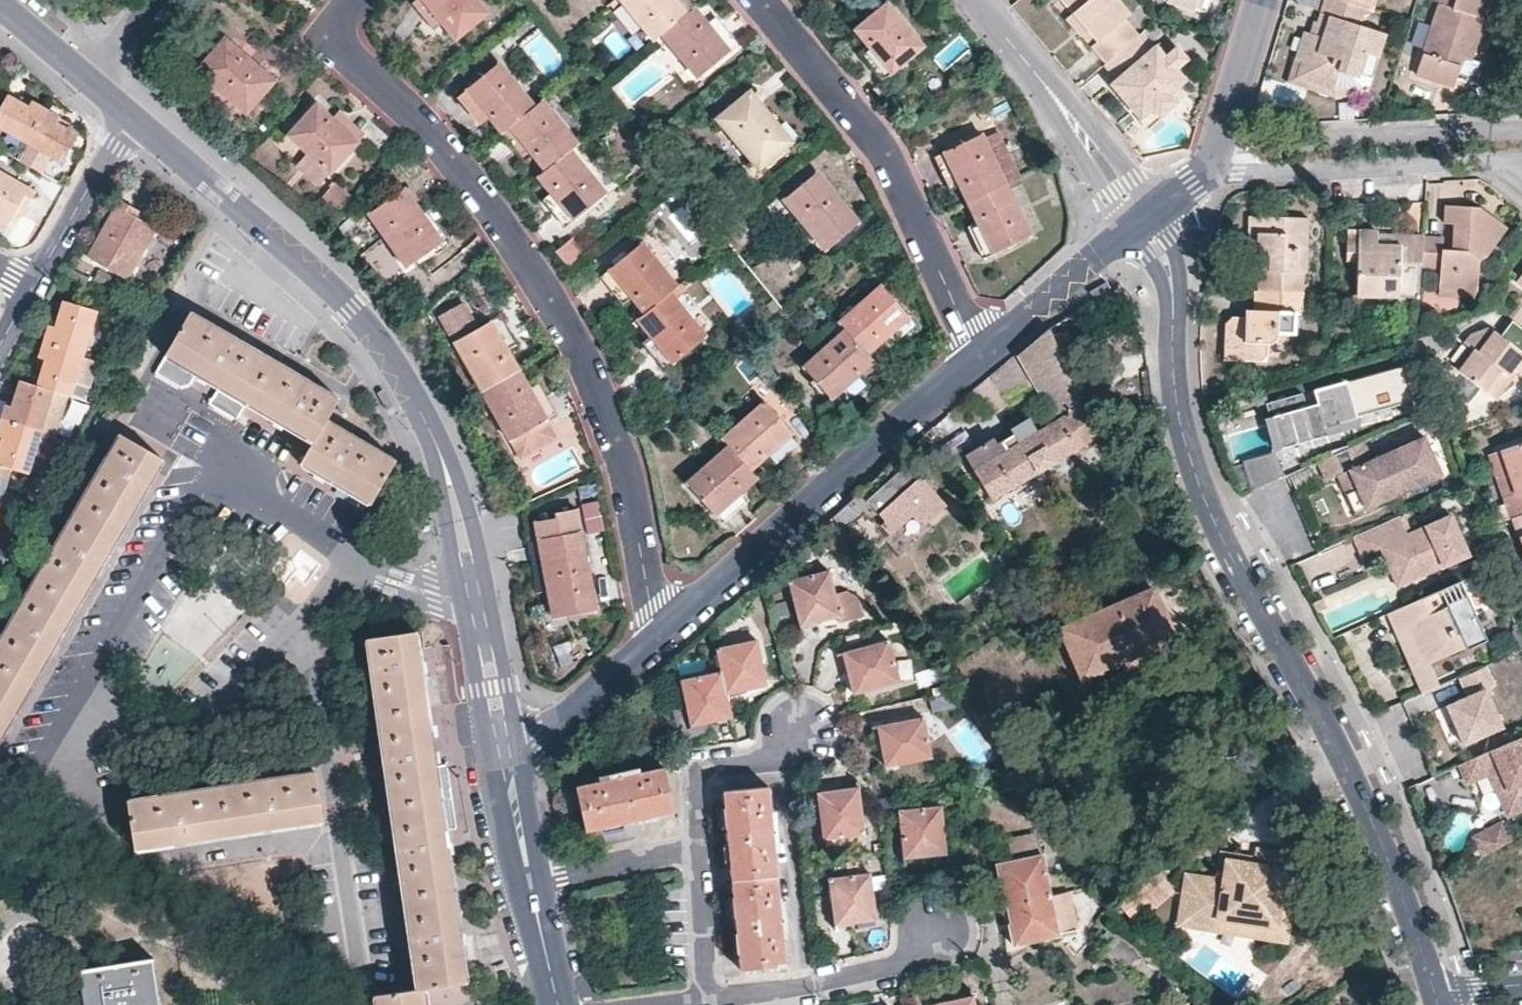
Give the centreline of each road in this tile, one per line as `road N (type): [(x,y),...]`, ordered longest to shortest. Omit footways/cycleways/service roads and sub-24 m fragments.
road 1 (residential): [(1143,220),(1172,282),(1172,384),(1187,456),(1245,586),(1326,721),(1368,813),(1435,996)]
road 2 (residential): [(657,645),(629,479),(572,337),(463,170),(357,65),(344,40),(344,16),(357,0)]
road 3 (residential): [(355,569),(346,587),(200,721),(51,745),(218,463)]
road 4 (residential): [(475,595),(448,478),(401,368),(351,307),(133,116)]
road 5 (residential): [(975,354),(657,645)]
road 6 (residential): [(755,0),(891,162),(975,354)]
road 7 (residential): [(1205,174),(1474,160),(1521,196)]
road 8 (residential): [(1521,126),(1224,127)]
road 9 (residential): [(1143,220),(1056,92),(978,0)]
road 10 (residential): [(934,933),(898,967),(793,991),(707,1000)]
road 11 (residential): [(1143,220),(975,354)]
road 12 (residential): [(133,116),(33,288)]
road 13 (residential): [(798,738),(769,762),(697,772),(700,850)]
road 14 (residential): [(657,645),(540,736),(506,746)]
road 15 (residential): [(218,463),(355,569)]
road 16 (residential): [(700,850),(532,887)]
road 17 (residential): [(506,746),(475,595)]
road 18 (residential): [(700,850),(707,1000)]
road 19 (residential): [(532,887),(506,746)]
road 20 (residential): [(1262,0),(1224,127)]
road 21 (residential): [(355,569),(434,597),(475,595)]
road 22 (residential): [(558,1004),(532,887)]

